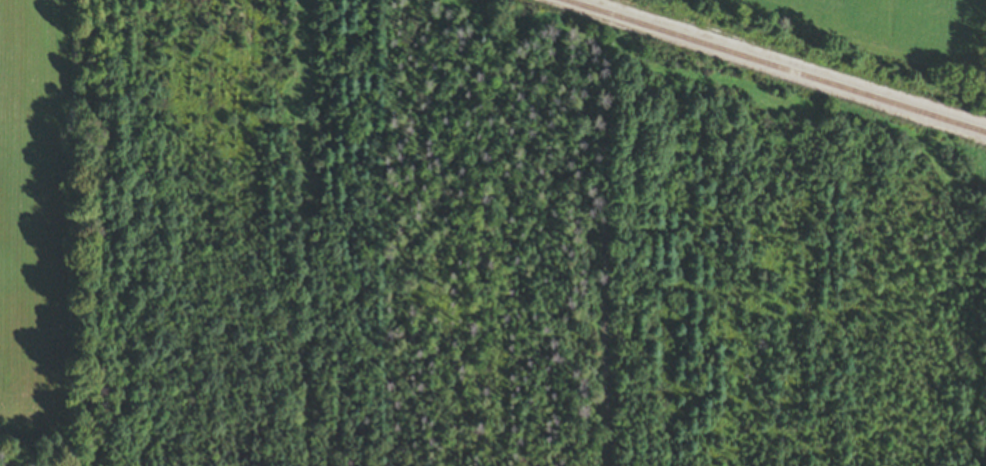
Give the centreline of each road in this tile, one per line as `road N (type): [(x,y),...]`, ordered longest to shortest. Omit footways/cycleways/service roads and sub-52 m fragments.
road 1 (track): [(937,149),(862,122),(827,121),(728,83),(684,78),(451,0)]
road 2 (track): [(304,0),(309,465)]
road 3 (track): [(608,47),(607,465)]

